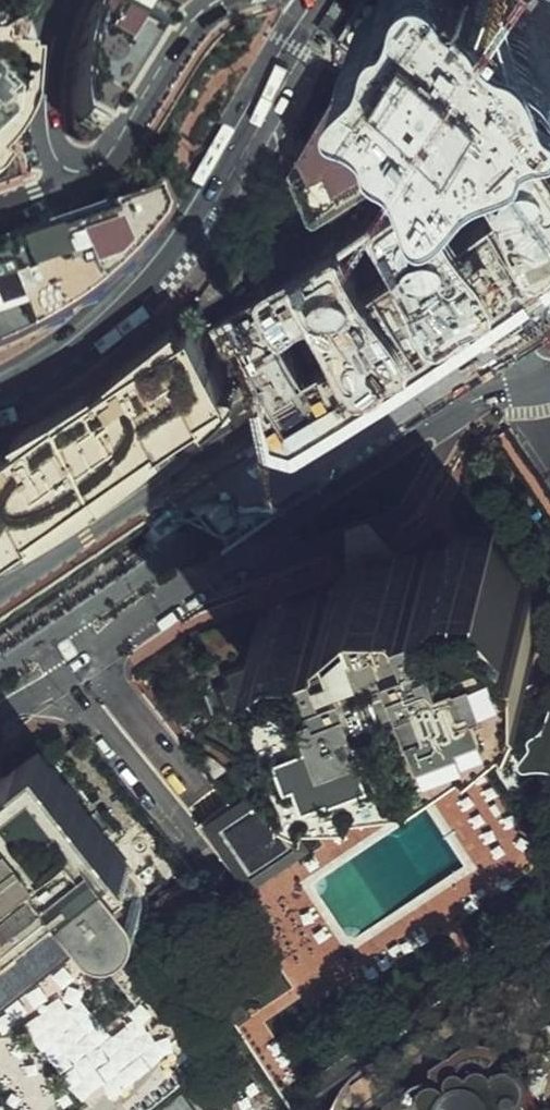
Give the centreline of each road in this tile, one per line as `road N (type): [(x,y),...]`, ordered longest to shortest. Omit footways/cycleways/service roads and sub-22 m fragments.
road 1 (primary): [(0,584),(549,216)]
road 2 (tertiary): [(0,715),(472,400),(535,389)]
road 3 (tertiary): [(517,341),(452,374),(0,674)]
road 4 (tertiary): [(0,386),(72,346),(133,290),(315,0)]
road 5 (residential): [(83,172),(108,159),(221,0)]
road 6 (residential): [(69,0),(52,42),(46,103),(54,150),(83,172)]

